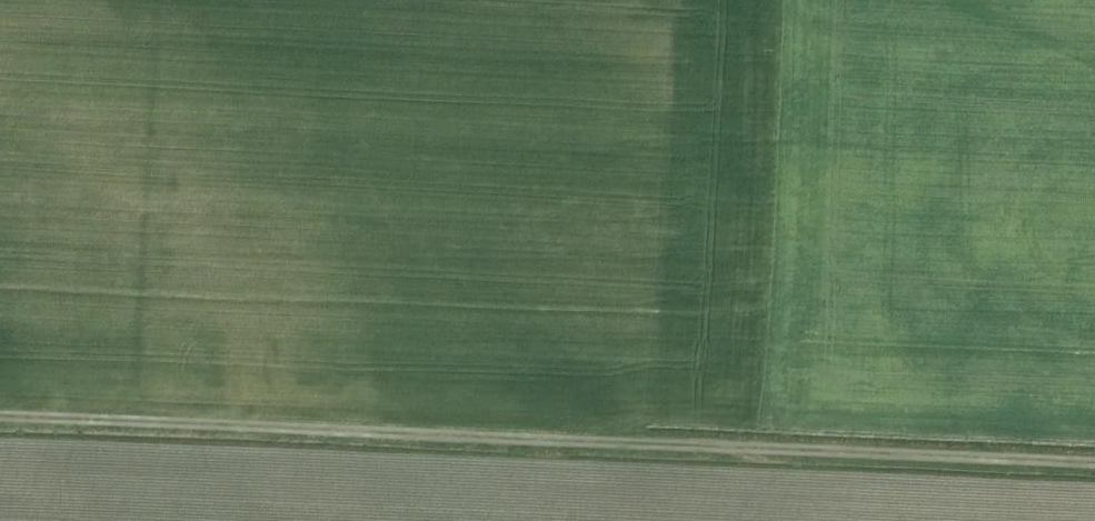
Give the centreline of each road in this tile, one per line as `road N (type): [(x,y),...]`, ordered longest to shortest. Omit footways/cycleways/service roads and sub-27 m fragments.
road 1 (track): [(0,416),(1094,460)]

